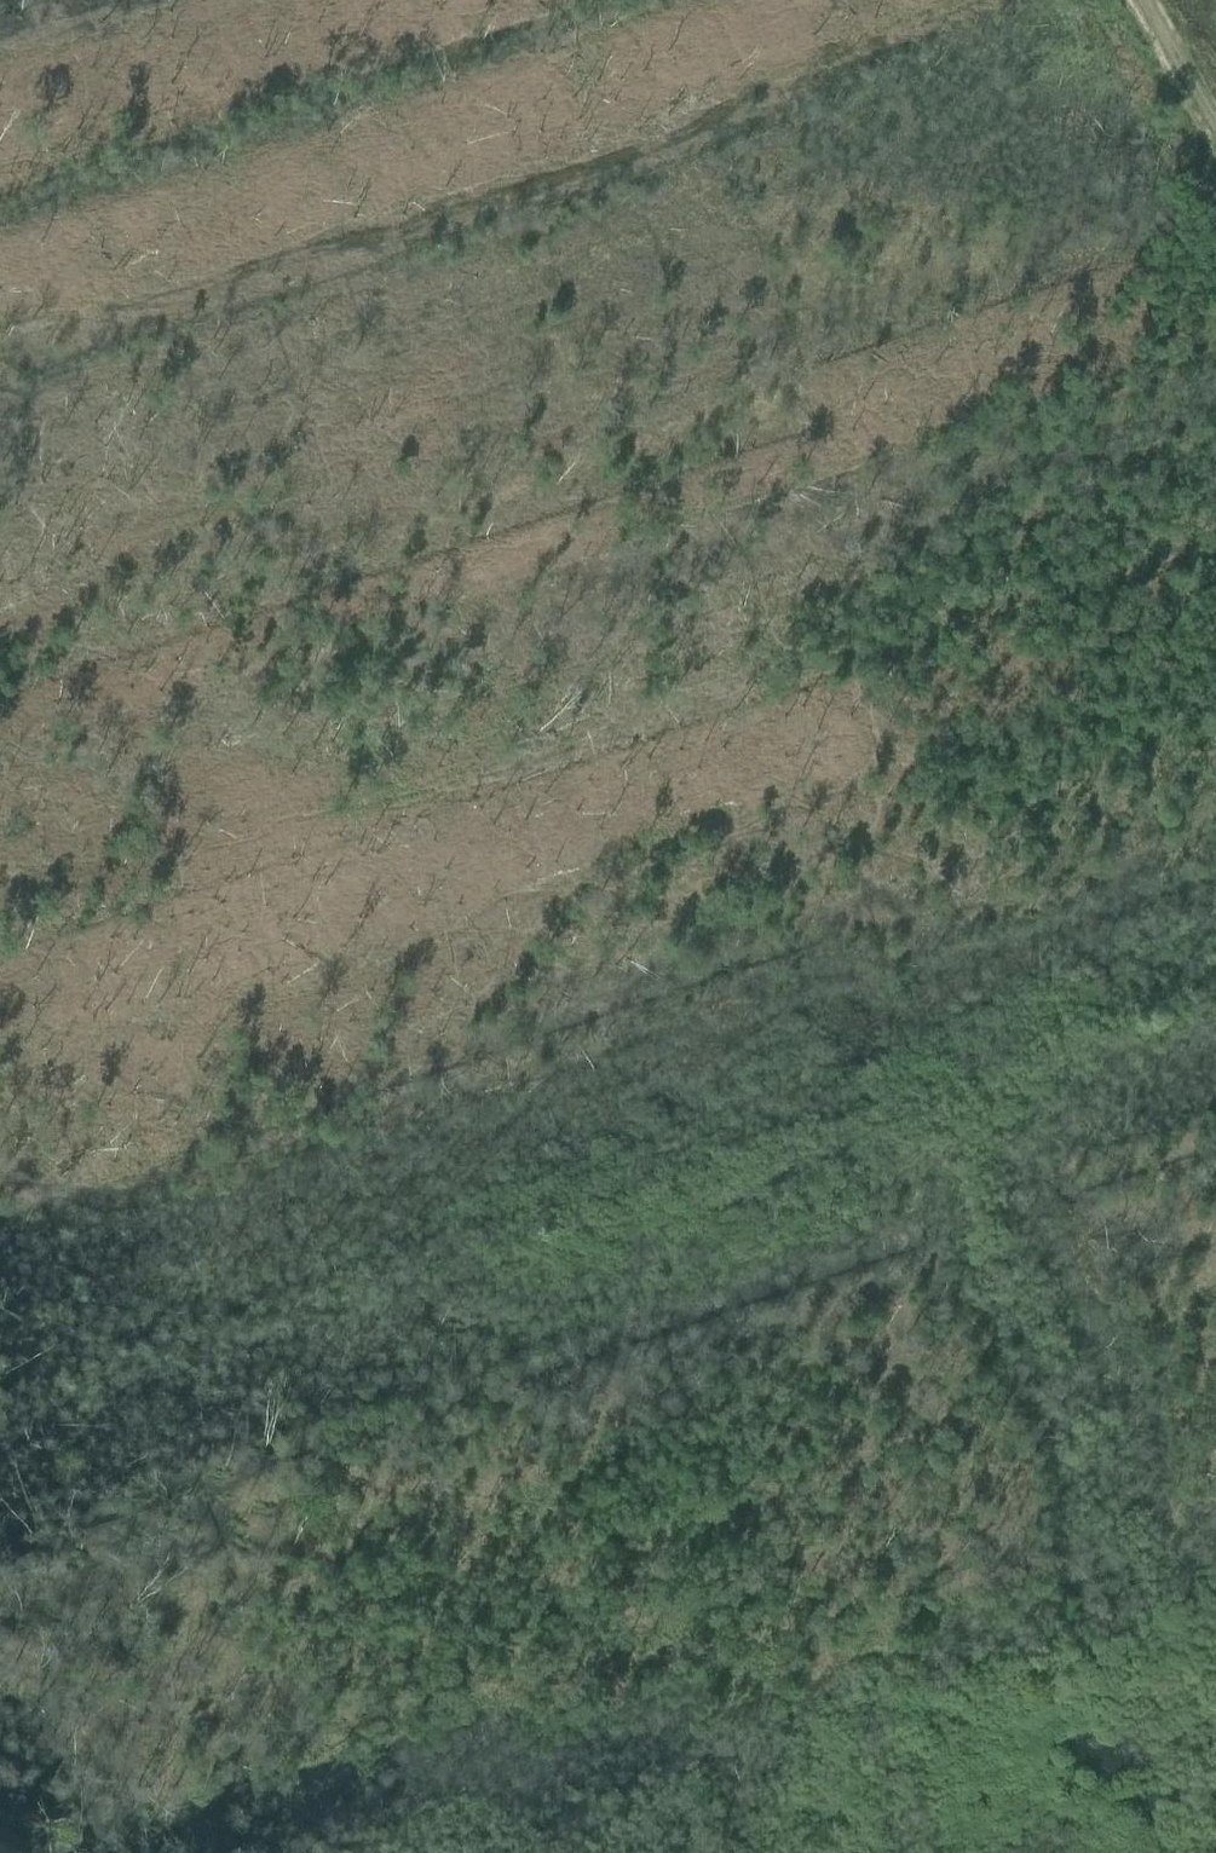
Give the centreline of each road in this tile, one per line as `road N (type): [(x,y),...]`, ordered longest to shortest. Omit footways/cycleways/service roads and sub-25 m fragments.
road 1 (track): [(1215,132),(1139,0)]

